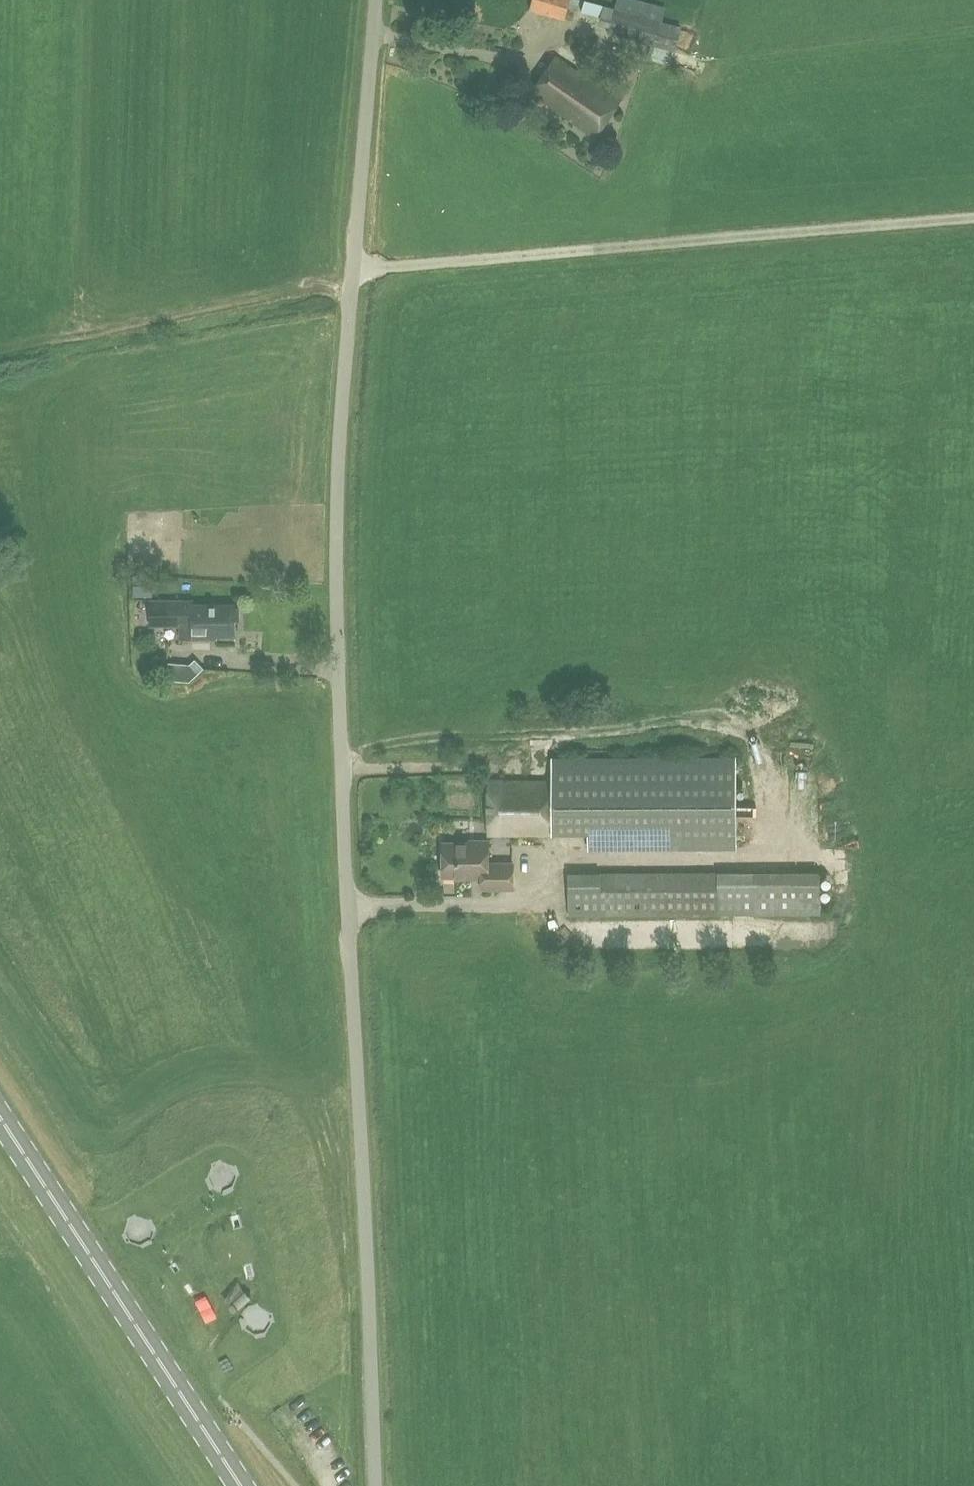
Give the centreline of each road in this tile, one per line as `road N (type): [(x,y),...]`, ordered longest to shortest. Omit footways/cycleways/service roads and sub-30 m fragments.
road 1 (unclassified): [(374,1485),(337,580),(337,470),(376,0)]
road 2 (track): [(973,216),(353,268)]
road 3 (primary): [(238,1485),(0,1116)]
road 4 (track): [(52,337),(320,286),(350,294)]
road 5 (track): [(0,347),(52,337),(58,407)]

